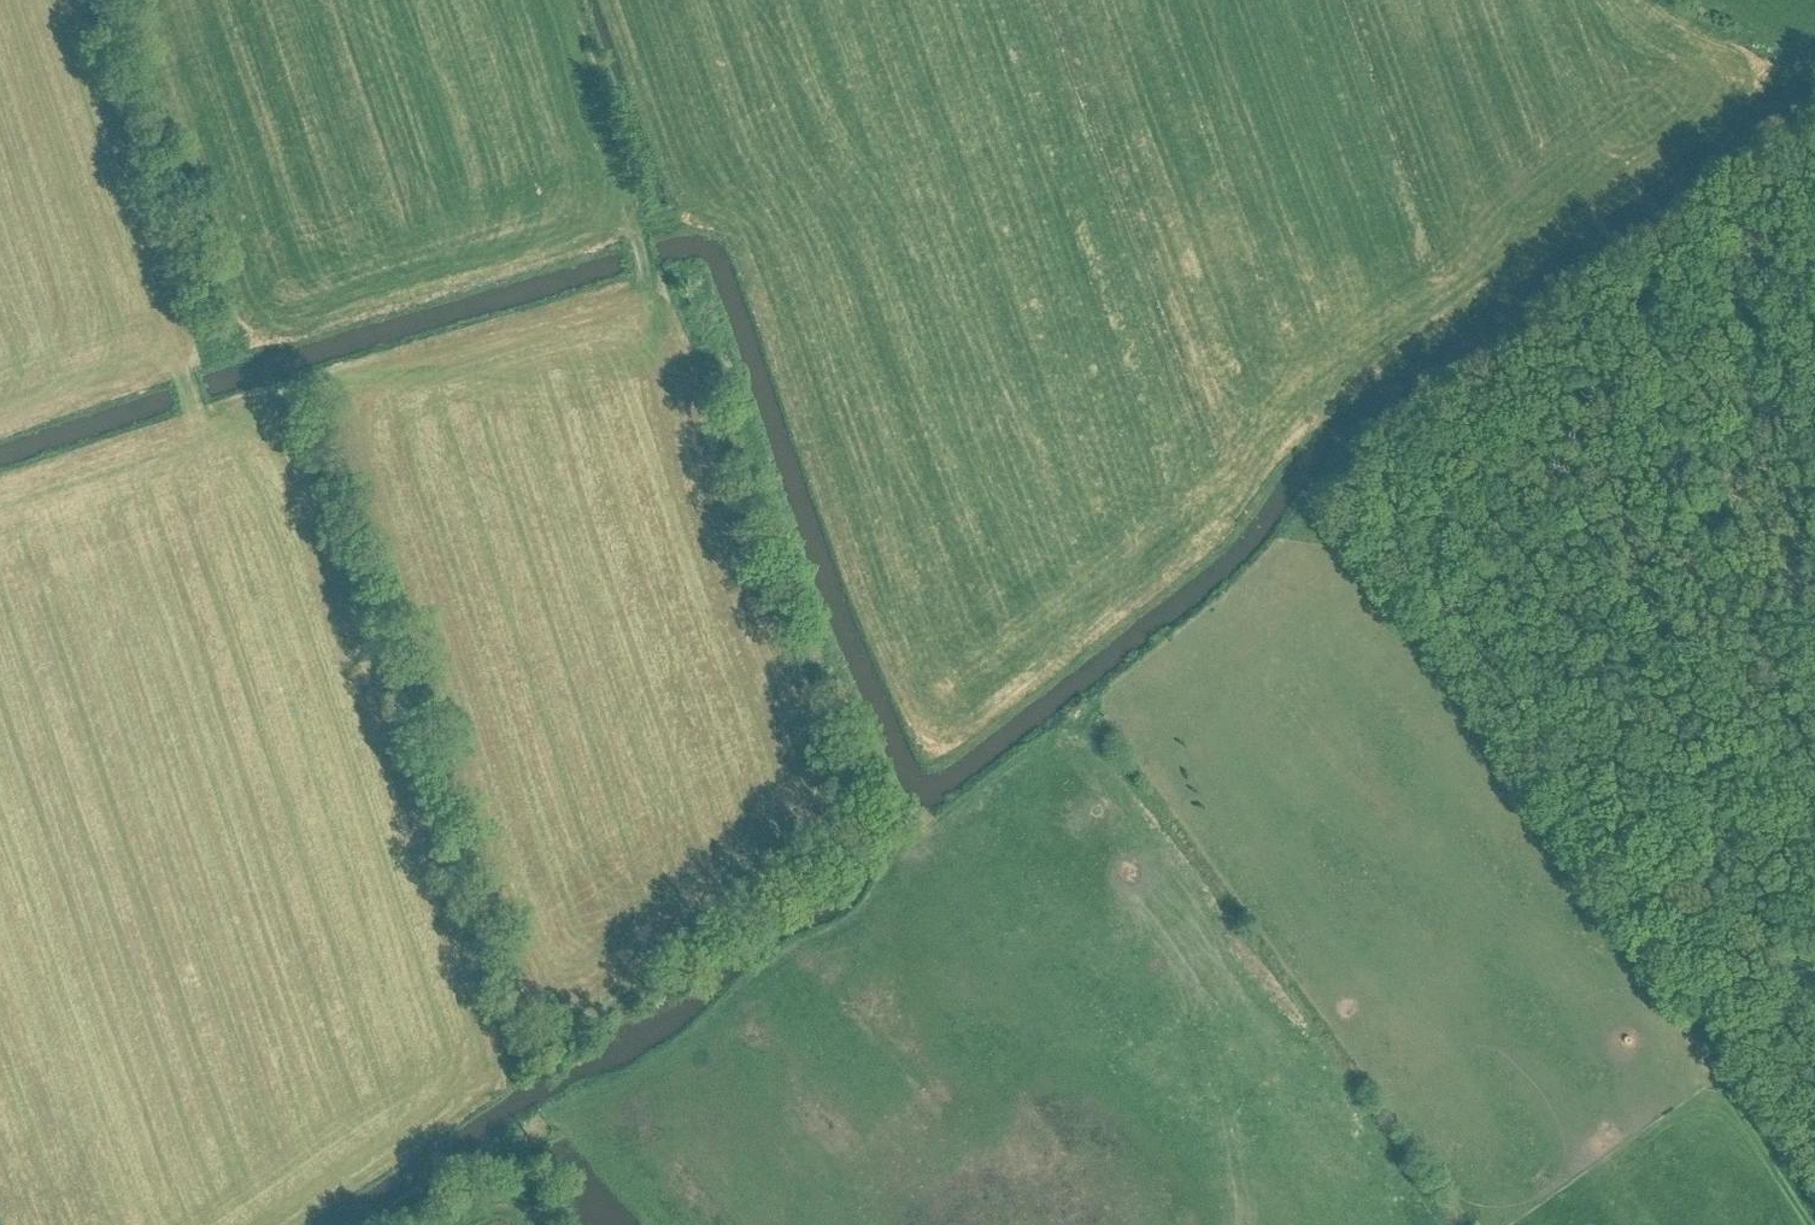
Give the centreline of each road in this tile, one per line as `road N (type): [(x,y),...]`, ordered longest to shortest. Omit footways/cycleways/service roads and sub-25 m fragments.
road 1 (track): [(1314,508),(1338,478),(1814,116)]

